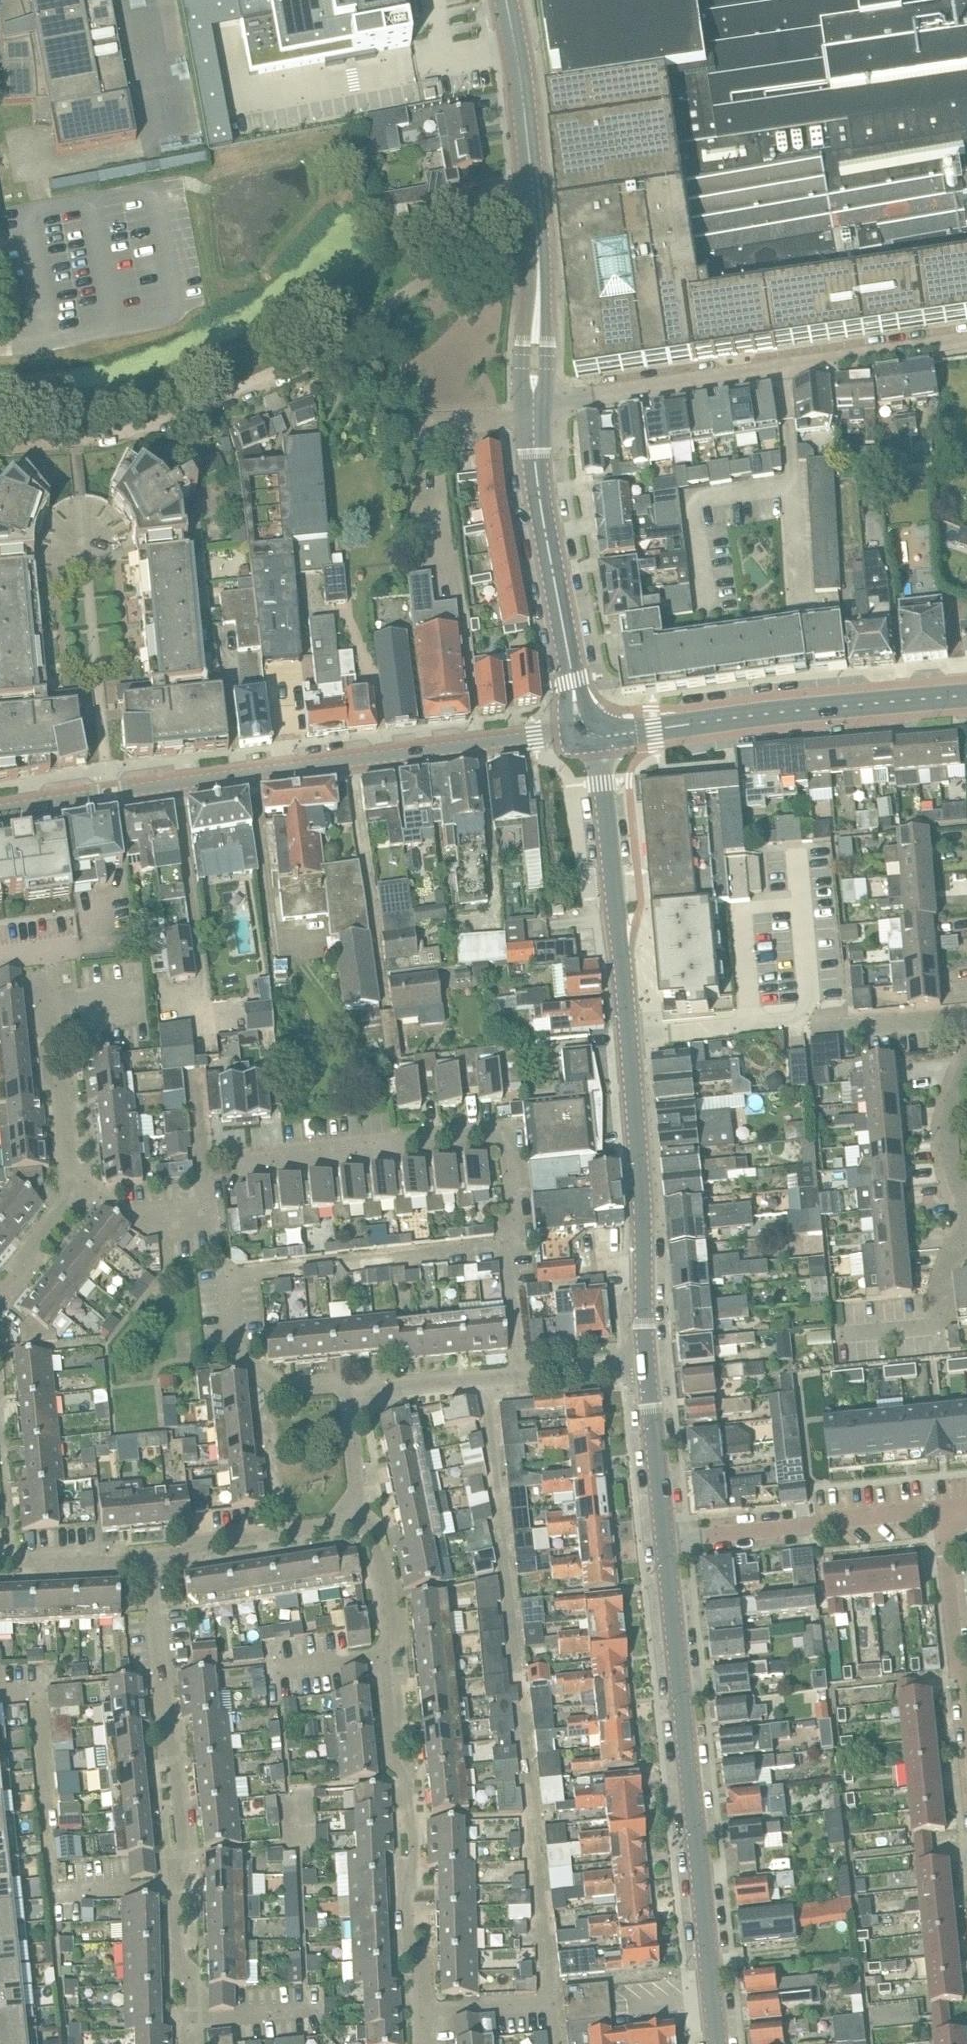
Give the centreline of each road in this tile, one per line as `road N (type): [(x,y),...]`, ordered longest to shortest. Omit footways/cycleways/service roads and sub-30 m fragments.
road 1 (residential): [(648,1364),(642,1193),(593,734)]
road 2 (residential): [(533,193),(379,310),(251,388),(190,415),(0,445)]
road 3 (residential): [(0,809),(593,734)]
road 4 (residential): [(428,2043),(423,1962),(405,1945),(401,1876),(413,1860),(409,1781),(394,1758),(382,1656),(393,1639),(373,1524),(349,1508)]
road 5 (residential): [(520,1377),(504,1150),(493,1133),(234,1162)]
road 6 (residential): [(717,2043),(663,1539)]
road 7 (residential): [(186,2043),(183,1852),(149,1551)]
road 8 (residential): [(534,404),(966,339)]
road 9 (unclassified): [(593,734),(966,694)]
road 10 (unclassified): [(593,734),(576,707),(538,485),(534,404)]
road 11 (residential): [(75,1196),(103,1195),(146,1225),(208,1220),(192,1082)]
road 12 (residential): [(663,1539),(941,1508)]
road 13 (residential): [(75,1196),(51,975)]
road 14 (unclassified): [(534,404),(533,193)]
road 15 (residential): [(149,1551),(333,1527),(349,1508)]
road 16 (unclassified): [(533,193),(507,0)]
road 17 (residential): [(966,1699),(941,1508)]
road 18 (residential): [(663,1539),(648,1364)]
road 19 (residential): [(348,1398),(520,1377)]
road 20 (residential): [(0,1563),(149,1551)]
road 21 (residential): [(966,1207),(949,1137),(966,1066)]
road 22 (residential): [(520,1377),(648,1364)]
road 23 (residential): [(0,1293),(75,1196)]

